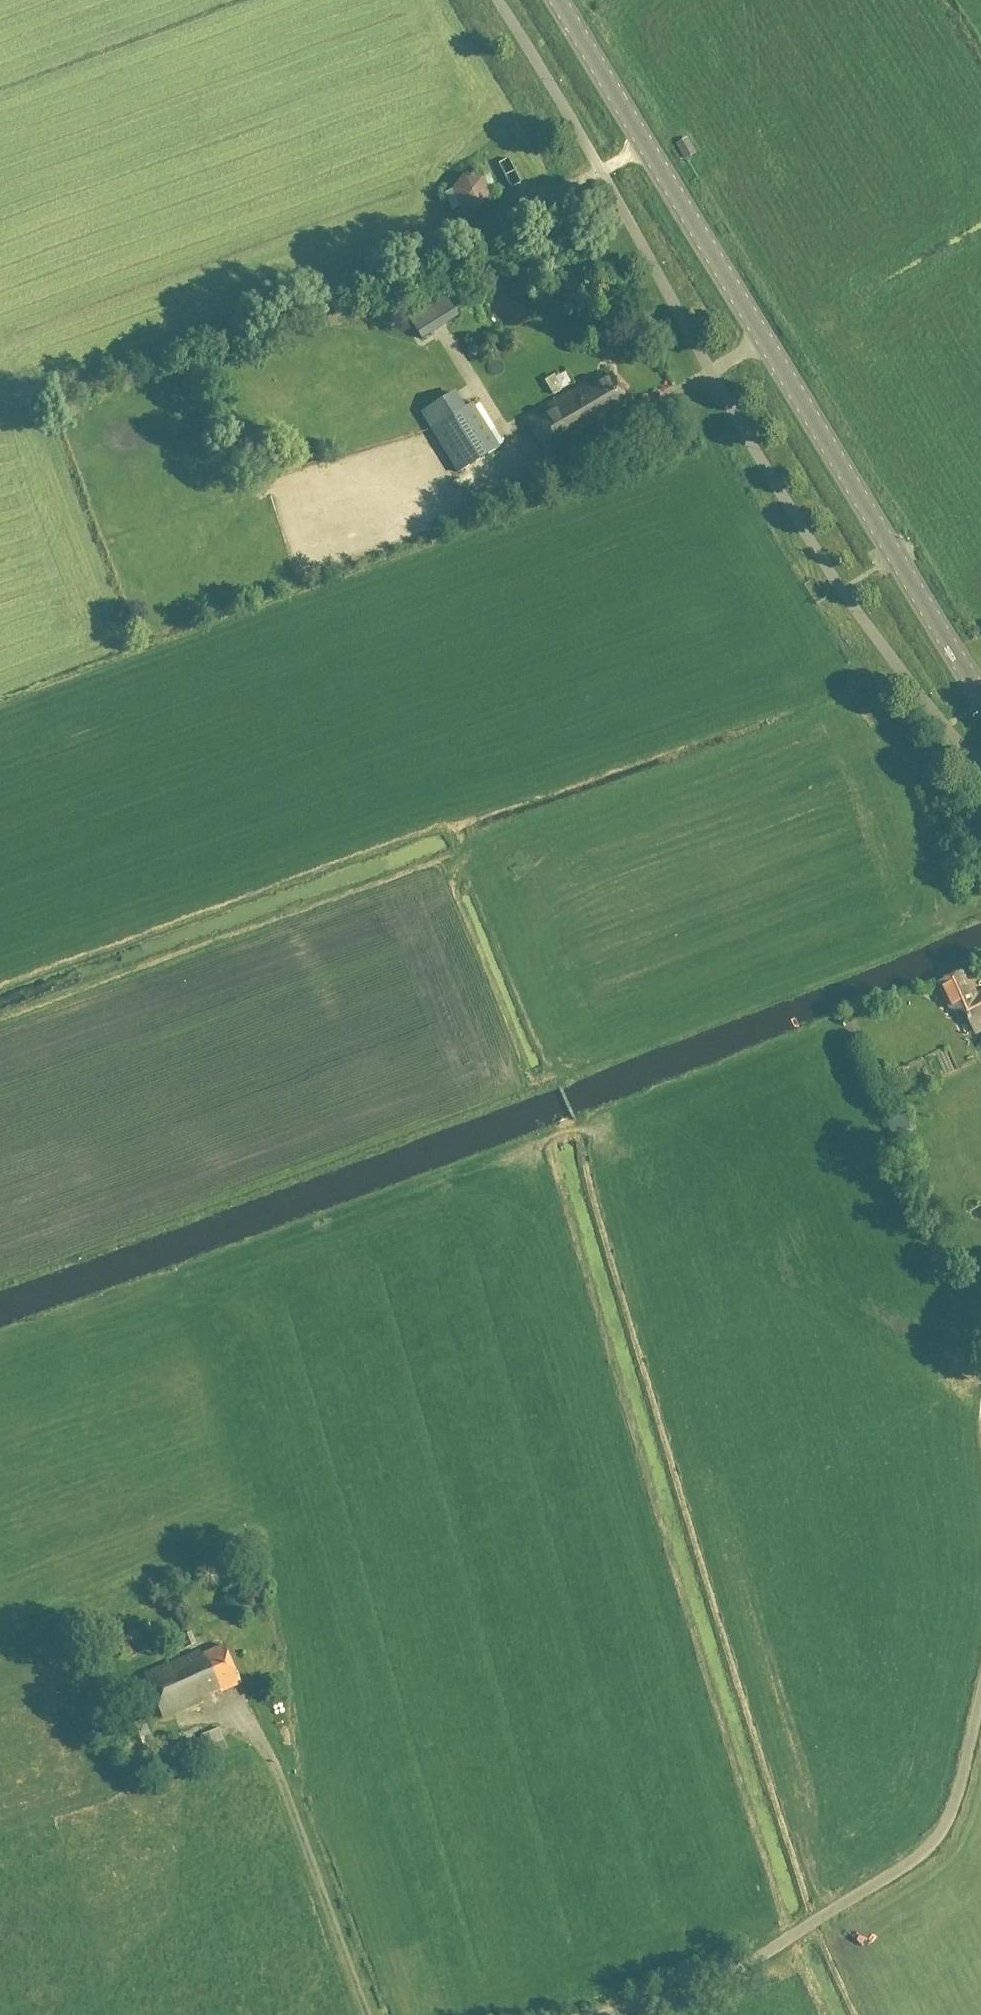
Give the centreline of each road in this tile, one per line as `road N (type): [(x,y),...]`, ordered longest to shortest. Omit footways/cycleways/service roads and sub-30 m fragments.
road 1 (tertiary): [(980,699),(554,0)]

